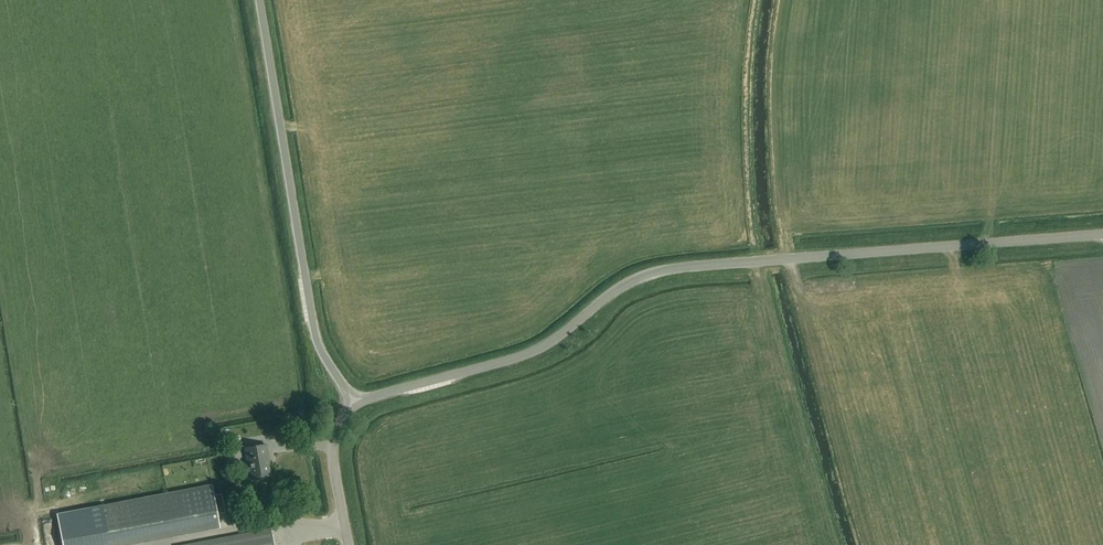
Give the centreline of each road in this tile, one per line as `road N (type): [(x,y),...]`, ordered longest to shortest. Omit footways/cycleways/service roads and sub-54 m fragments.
road 1 (unclassified): [(356,405),(543,345),(646,274),(1102,234)]
road 2 (track): [(839,544),(754,231),(747,127),(758,0)]
road 3 (unclassified): [(356,405),(313,324),(260,0)]
road 4 (unclassified): [(349,544),(334,448),(356,405)]

